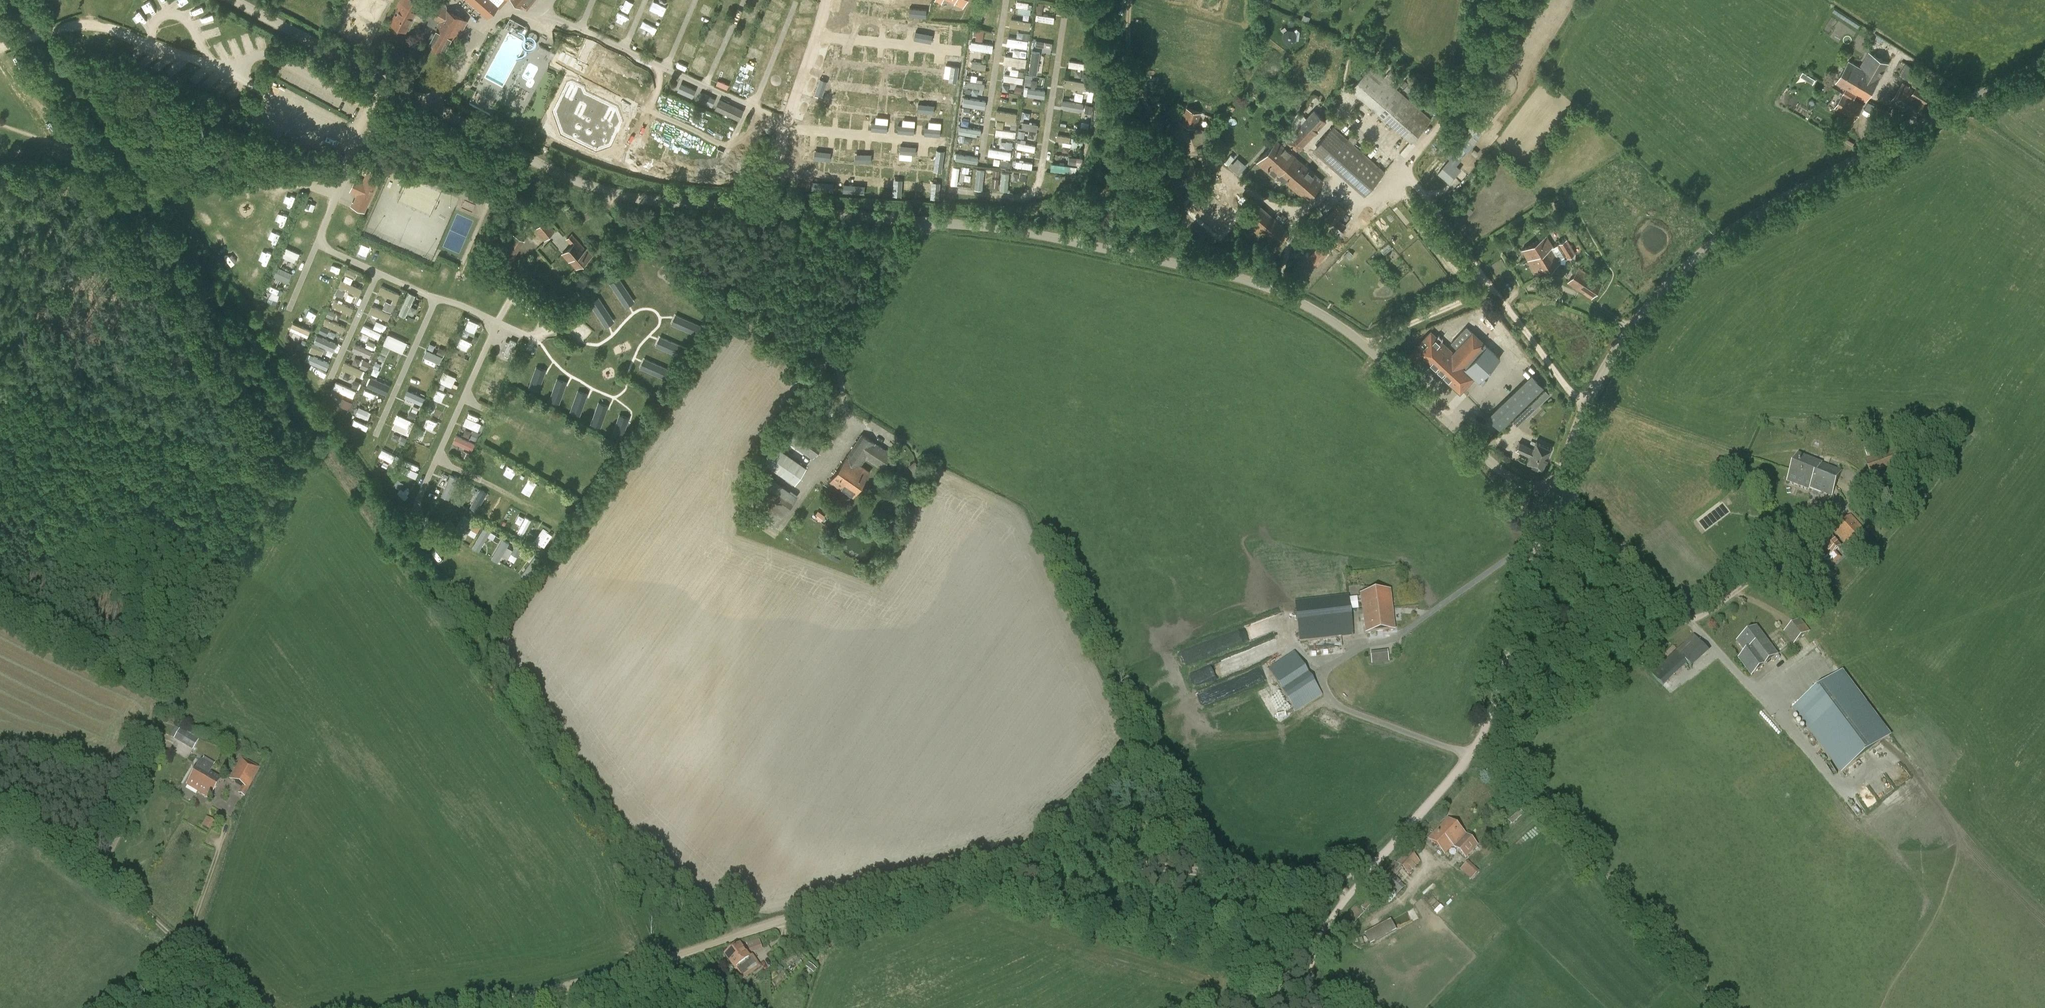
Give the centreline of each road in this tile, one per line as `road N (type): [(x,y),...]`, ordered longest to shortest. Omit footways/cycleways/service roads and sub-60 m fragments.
road 1 (unclassified): [(235,0),(535,163),(605,190),(1011,229),(1260,285),(1321,312),(1369,347),(1512,478),(1550,497),(1613,352),(1701,251),(1812,179),(2044,61)]
road 2 (track): [(653,961),(1034,853),(1331,881),(1347,899)]
road 3 (track): [(9,0),(316,441)]
road 4 (track): [(1584,406),(1404,172),(1459,93),(1487,0)]
road 5 (track): [(1550,497),(1483,733),(1384,856)]
road 6 (track): [(439,1007),(653,961)]
road 7 (track): [(251,1007),(109,879)]
road 8 (track): [(1369,347),(1492,289)]

